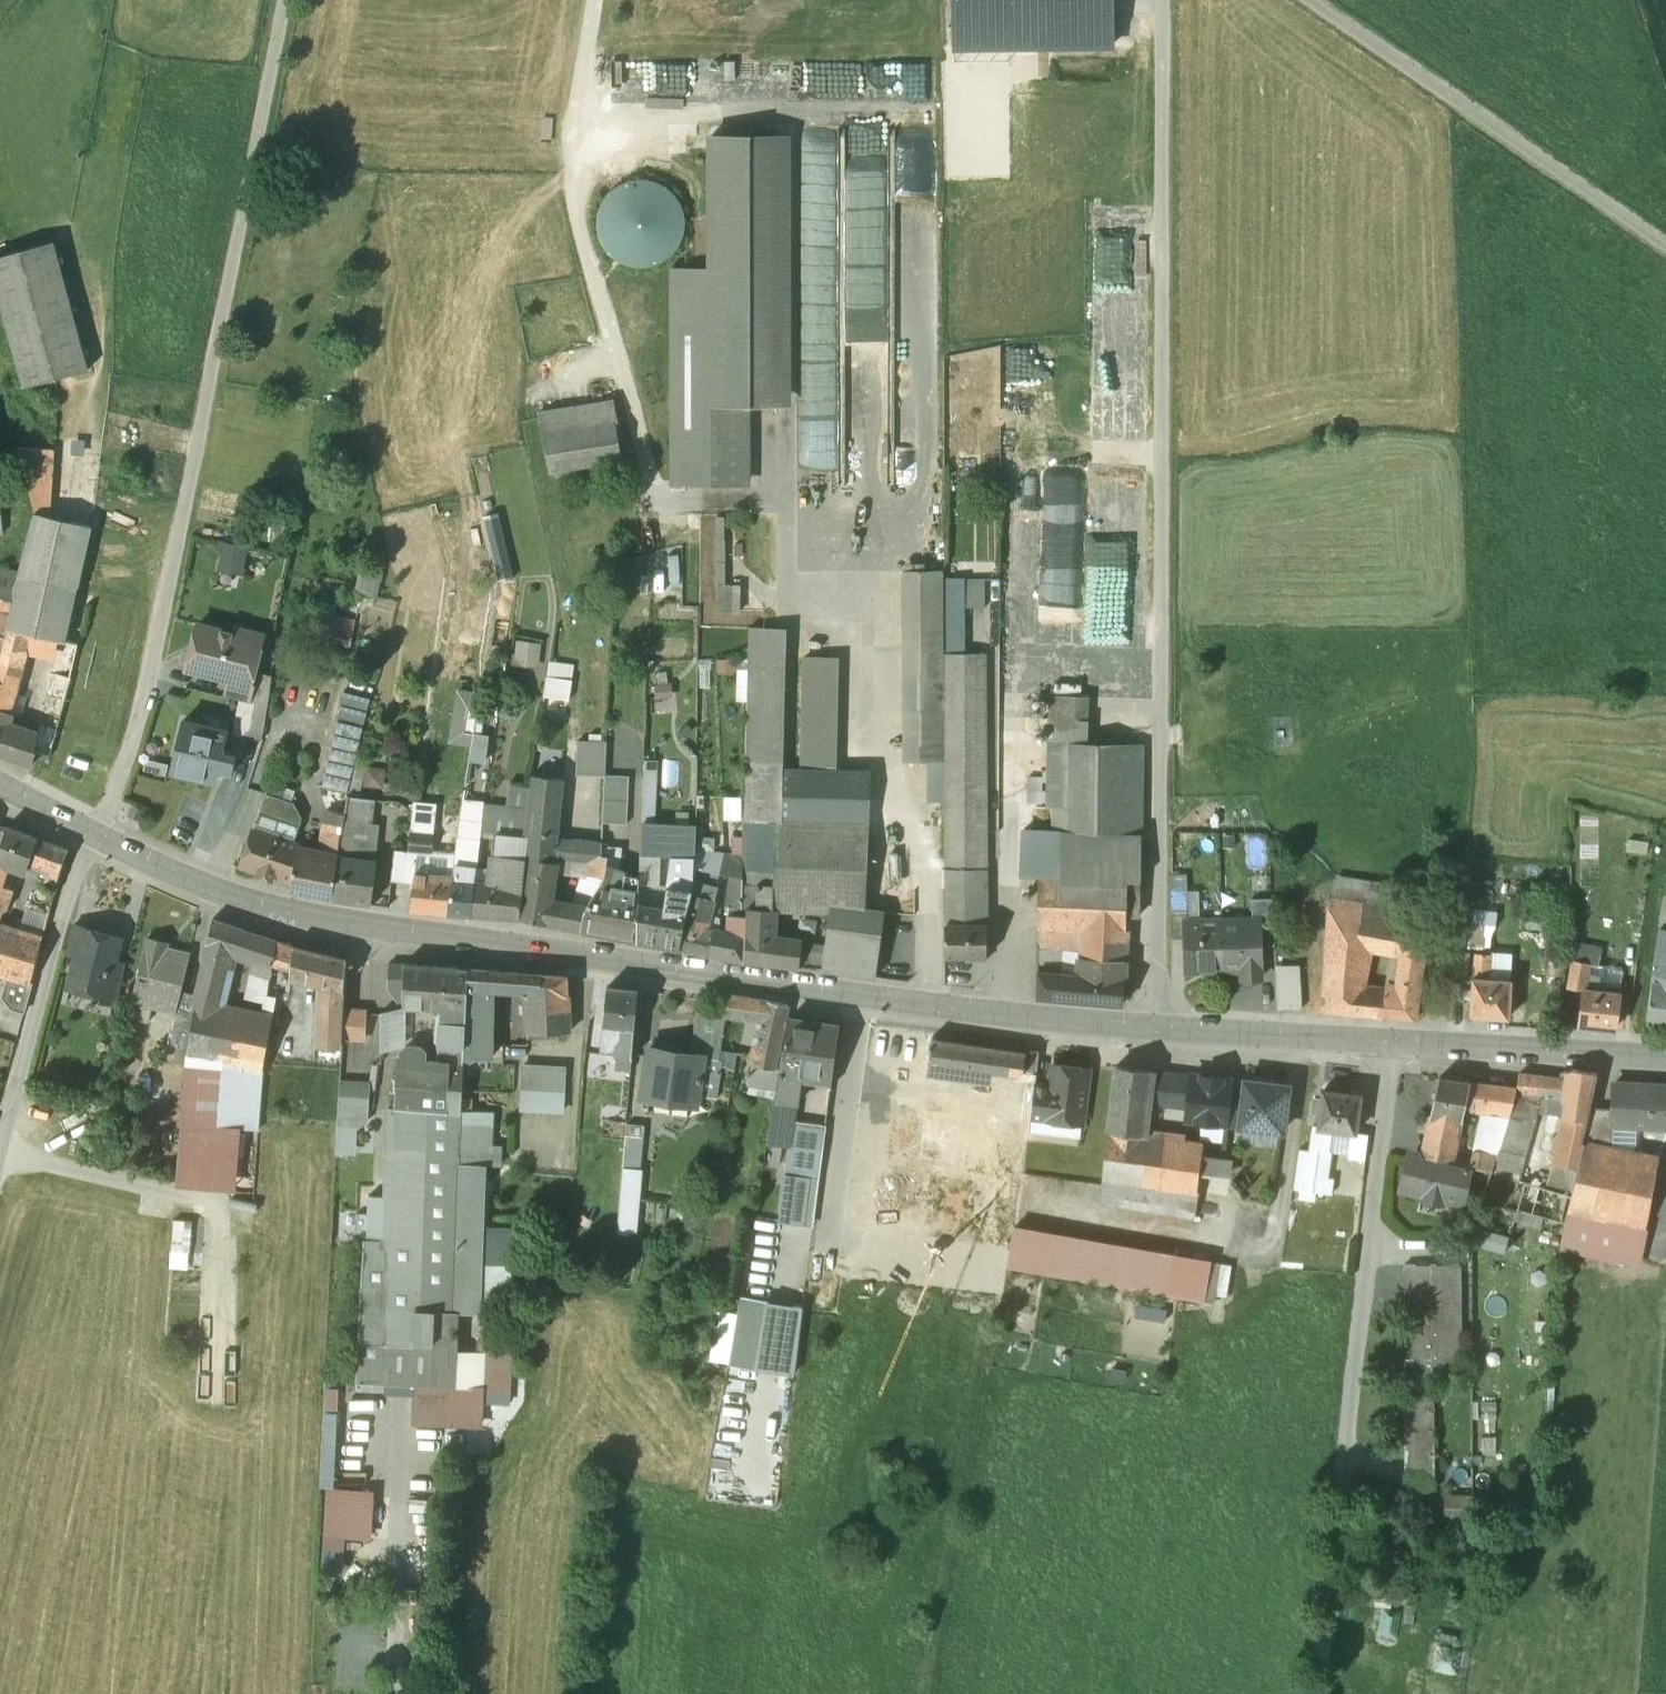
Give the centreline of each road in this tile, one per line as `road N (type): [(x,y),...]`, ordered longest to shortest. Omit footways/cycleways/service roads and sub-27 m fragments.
road 1 (tertiary): [(1665,1062),(1221,1033),(305,933),(89,836)]
road 2 (track): [(1164,0),(1157,1027)]
road 3 (track): [(285,0),(142,708),(102,840)]
road 4 (track): [(1314,1693),(1394,1048)]
road 5 (track): [(1305,0),(1665,250)]
road 6 (track): [(941,1693),(1005,1293)]
road 7 (track): [(592,0),(572,119),(575,214),(617,338)]
road 8 (residential): [(89,836),(0,1169)]

